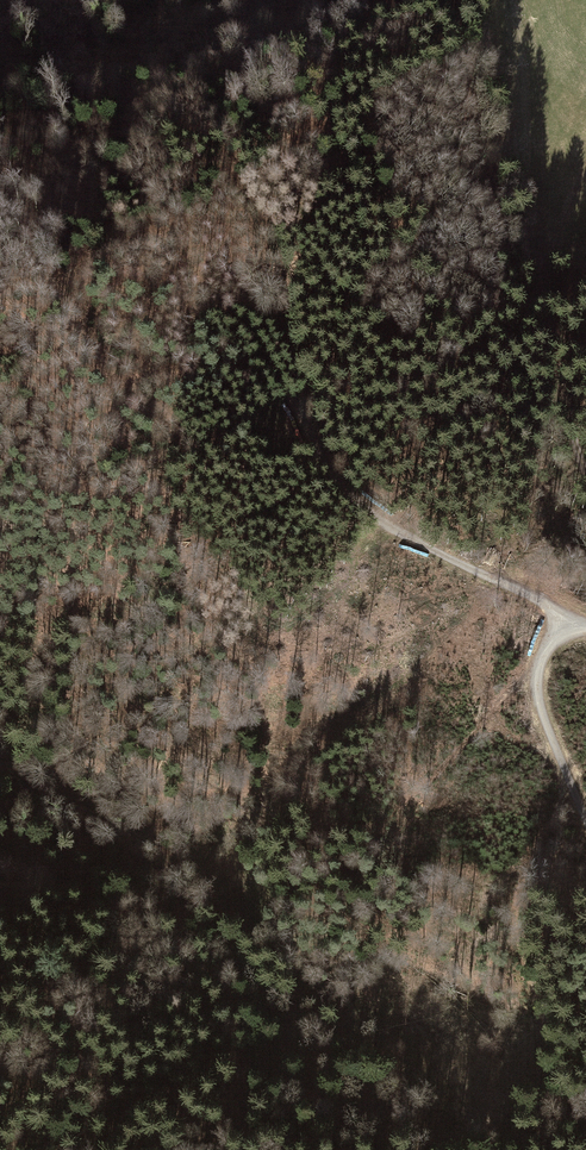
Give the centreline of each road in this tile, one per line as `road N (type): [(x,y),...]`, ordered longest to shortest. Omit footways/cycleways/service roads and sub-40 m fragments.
road 1 (track): [(562,617),(497,579),(425,552),(367,511),(301,425),(347,294),(347,119)]
road 2 (track): [(0,858),(35,913),(61,1038),(180,1104),(194,1130)]
road 3 (track): [(12,873),(38,873),(157,935),(216,978),(245,1019)]
road 4 (track): [(585,815),(540,696),(540,656),(562,617),(585,626)]
road 5 (track): [(585,471),(541,281),(555,243)]

